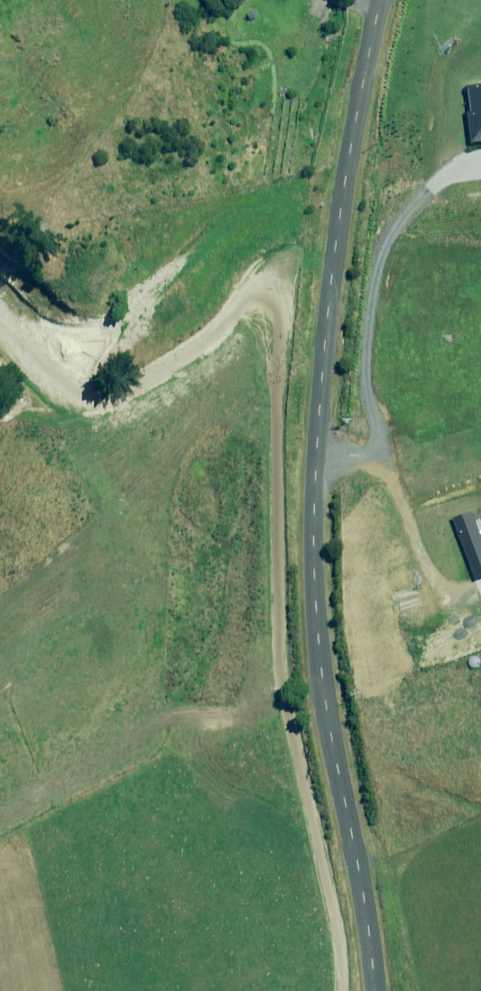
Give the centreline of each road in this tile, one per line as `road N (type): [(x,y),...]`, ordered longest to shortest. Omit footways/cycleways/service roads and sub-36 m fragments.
road 1 (track): [(0,328),(59,396),(95,406),(145,385),(250,293),(272,288),(281,337),(277,664),(341,950),(342,990)]
road 2 (unclassified): [(383,990),(382,935),(324,651),(320,422),(335,218),(380,0)]

